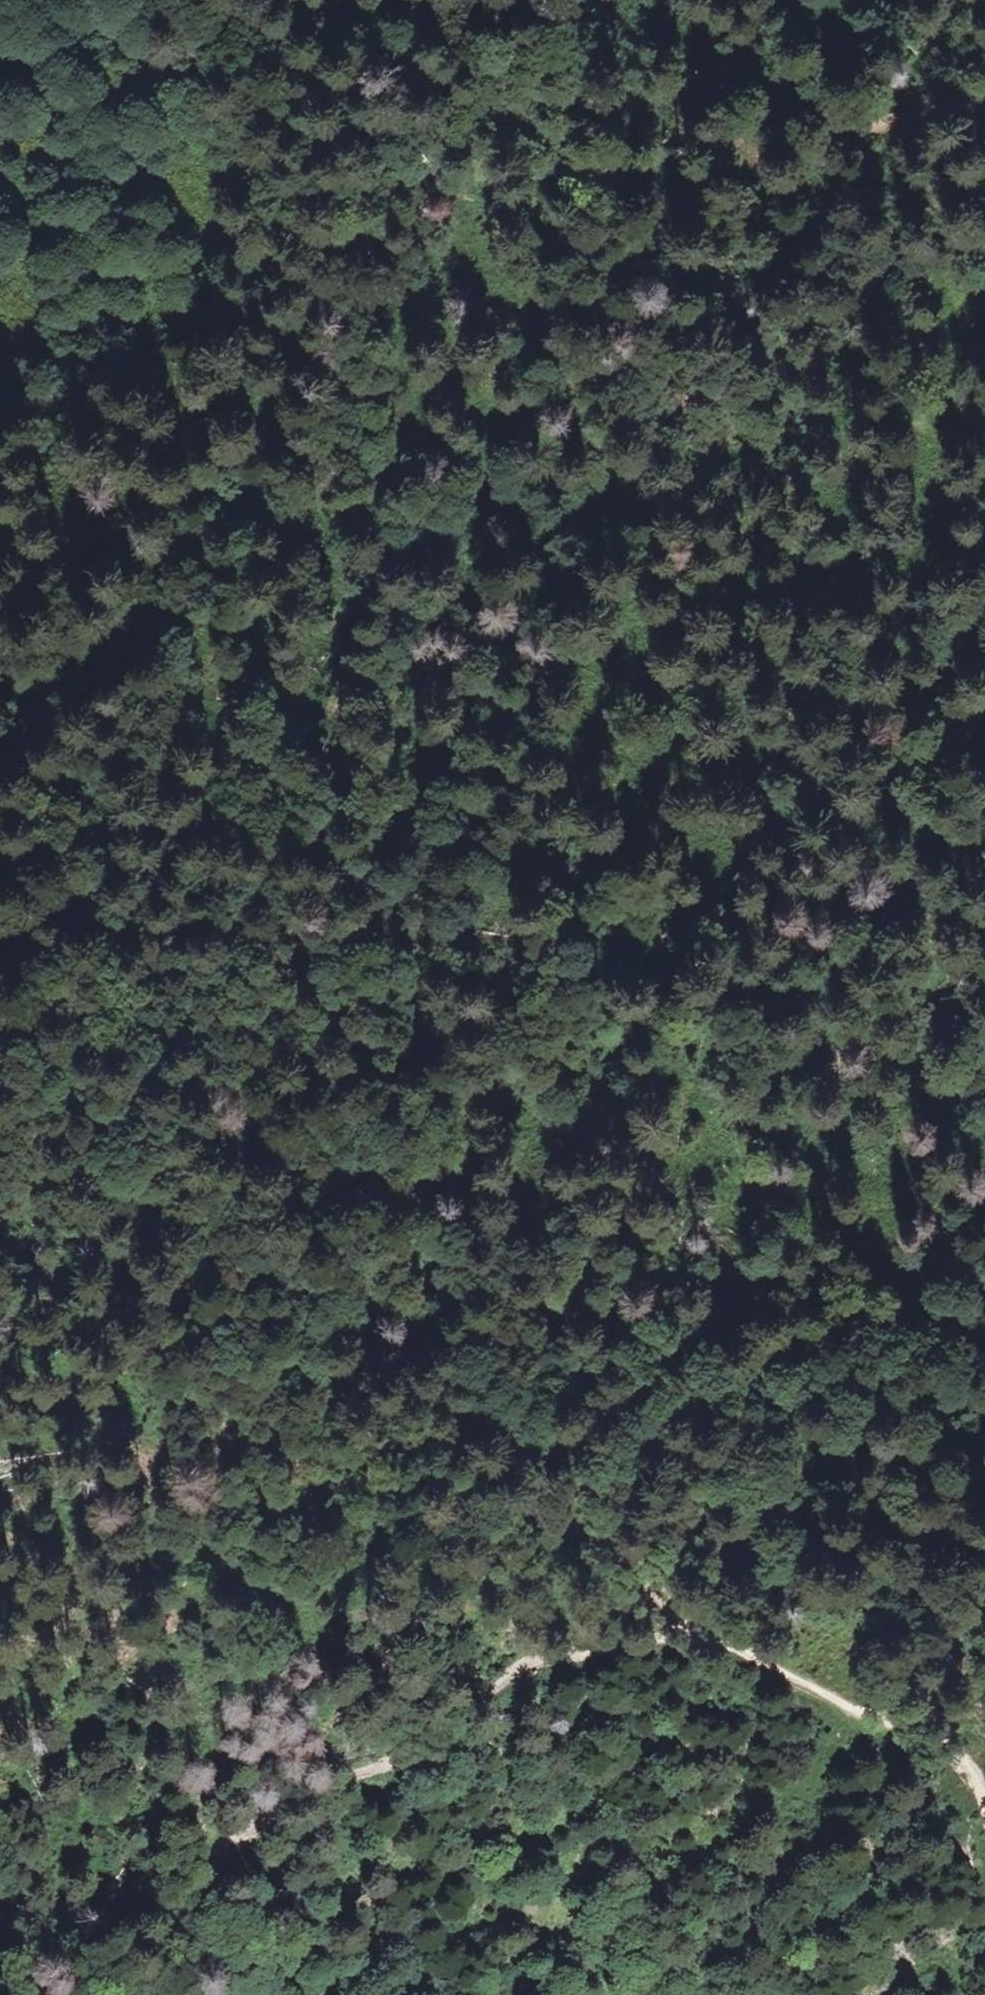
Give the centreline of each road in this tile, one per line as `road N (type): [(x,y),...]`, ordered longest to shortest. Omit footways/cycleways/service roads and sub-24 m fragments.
road 1 (track): [(0,1957),(145,1907),(302,1788),(433,1741),(525,1669),(663,1636),(725,1641),(896,1729),(973,1771),(984,1810)]
road 2 (track): [(623,0),(838,126),(879,127),(984,94)]

